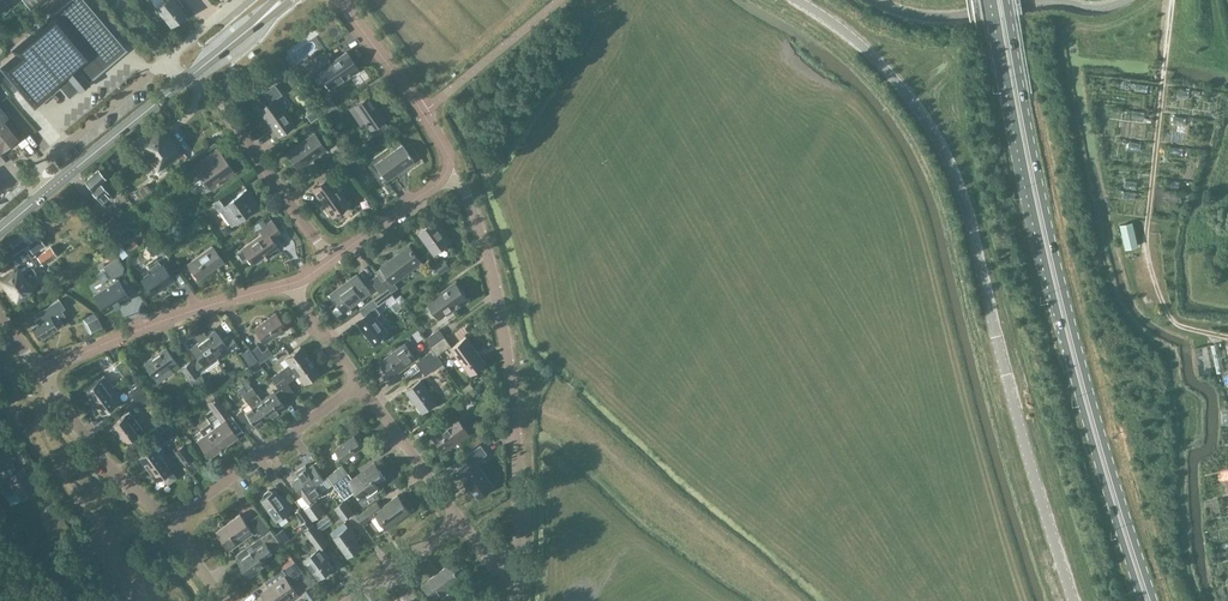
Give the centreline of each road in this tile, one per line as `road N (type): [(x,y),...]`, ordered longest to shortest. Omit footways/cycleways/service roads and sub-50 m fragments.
road 1 (unclassified): [(1073,600),(943,153),(873,56),(796,0)]
road 2 (primary): [(1154,600),(1059,275),(1005,0)]
road 3 (primary): [(994,0),(1047,269),(1143,600)]
road 4 (residential): [(516,569),(517,453),(501,311),(467,199),(444,175)]
road 5 (track): [(792,600),(562,418),(513,397)]
road 6 (residential): [(41,373),(143,328),(292,283)]
road 7 (residential): [(169,523),(359,385)]
road 8 (residential): [(444,175),(443,146),(339,0)]
road 9 (residential): [(169,523),(105,462),(41,373)]
road 10 (residential): [(166,62),(32,177),(46,193)]
road 11 (residential): [(331,260),(228,117)]
road 12 (tertiary): [(46,193),(181,83)]
road 13 (residential): [(459,521),(359,385)]
road 14 (residential): [(331,260),(444,175)]
road 15 (residential): [(350,600),(459,521)]
road 16 (residential): [(359,385),(292,283)]

